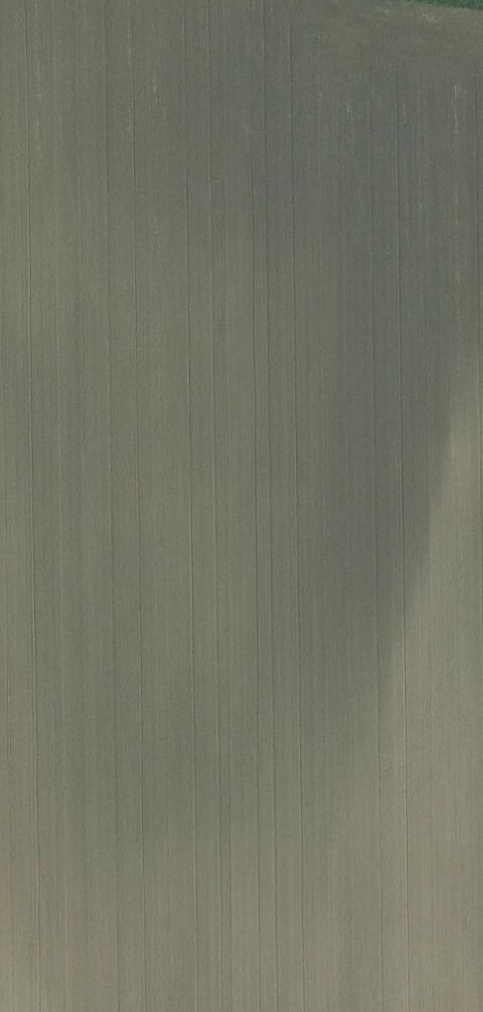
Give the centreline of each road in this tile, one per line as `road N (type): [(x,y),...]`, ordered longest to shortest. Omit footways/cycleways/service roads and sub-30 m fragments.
road 1 (track): [(482,387),(302,1011)]

